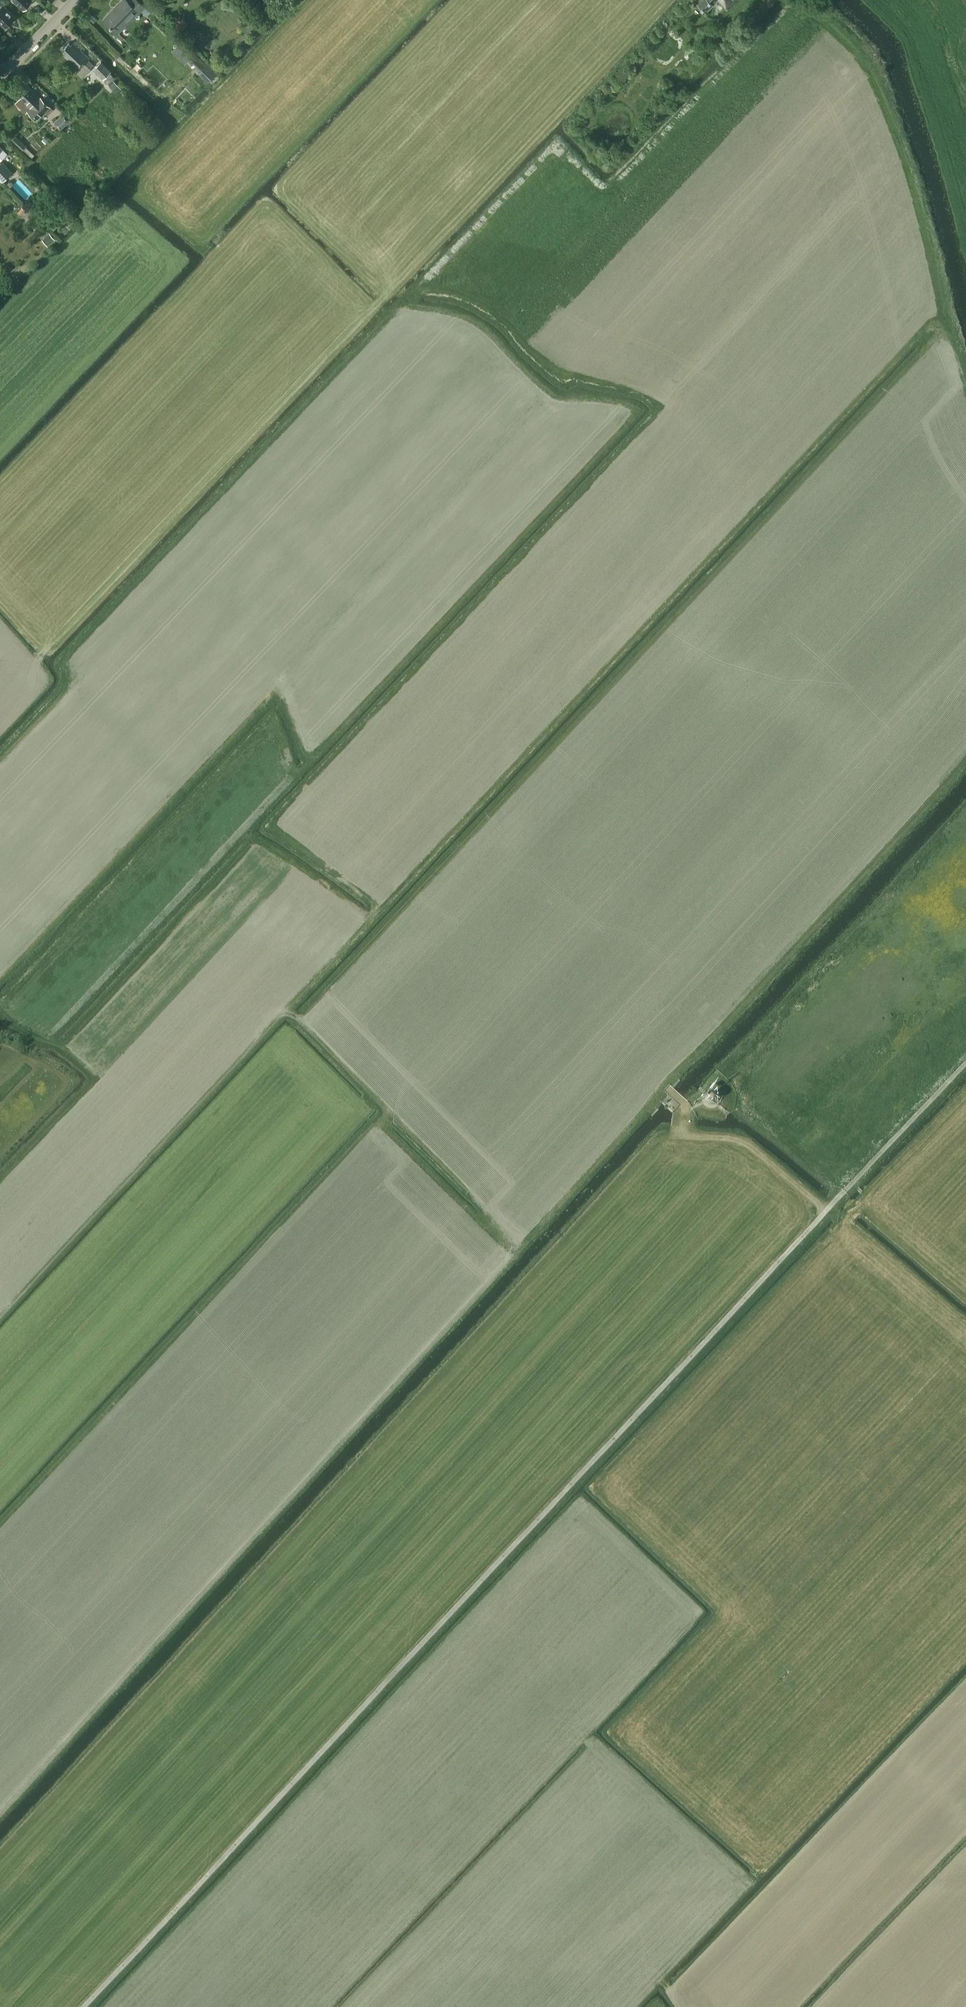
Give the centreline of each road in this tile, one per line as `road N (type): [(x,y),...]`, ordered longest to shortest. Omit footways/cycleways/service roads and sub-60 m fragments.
road 1 (track): [(828,1211),(748,1145),(682,1135),(683,1107)]

